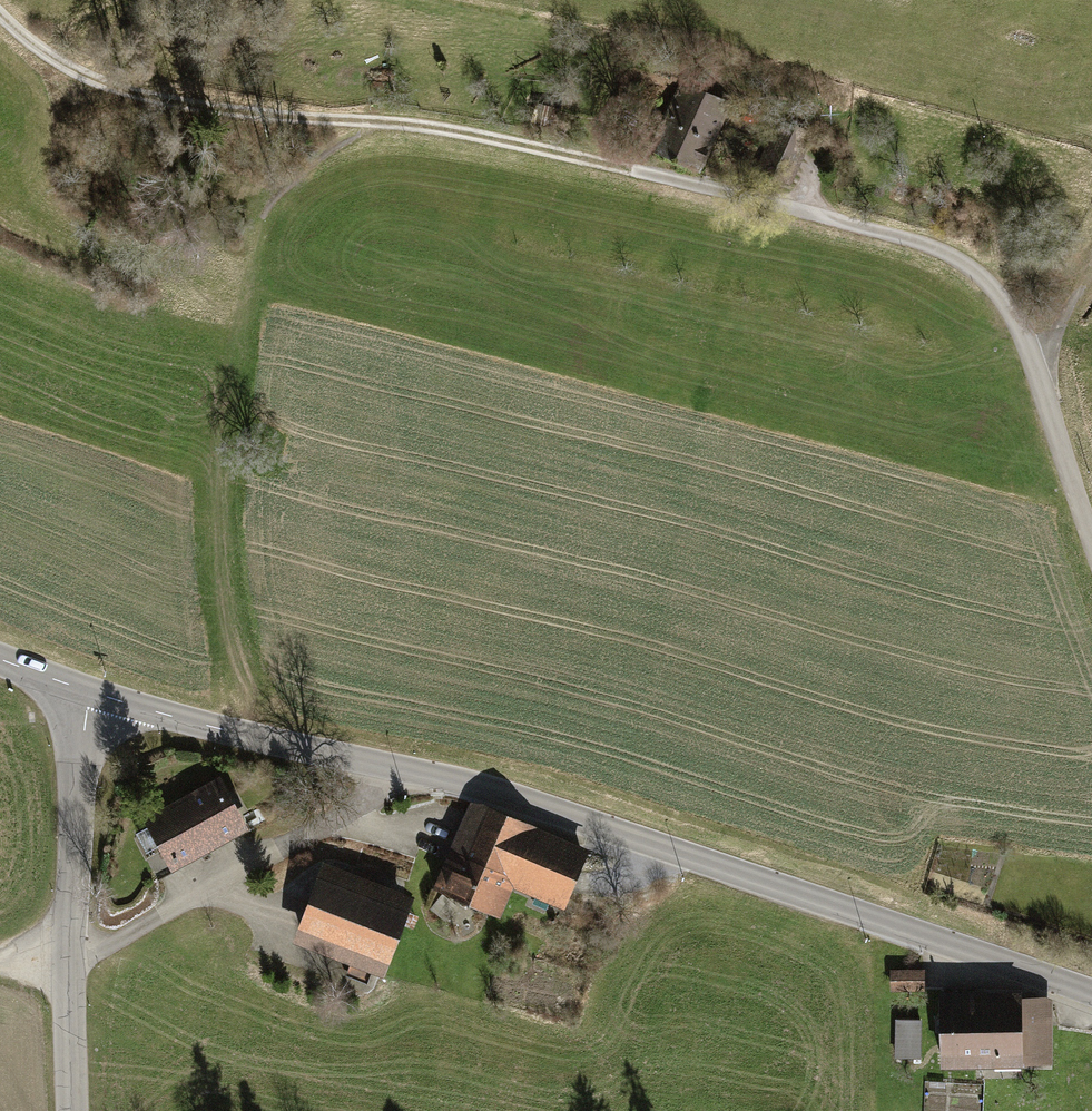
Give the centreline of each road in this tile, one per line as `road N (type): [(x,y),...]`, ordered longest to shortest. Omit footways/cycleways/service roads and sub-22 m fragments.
road 1 (tertiary): [(93,694),(477,784),(1091,996)]
road 2 (track): [(375,128),(286,195),(253,248),(238,292),(219,517),(227,631),(265,741)]
road 3 (residential): [(628,171),(942,253),(987,280),(1019,321),(1043,378),(1091,545)]
road 4 (track): [(0,17),(57,65),(147,102),(473,138),(628,171)]
road 5 (tertiary): [(73,1110),(70,920),(77,780),(93,694)]

